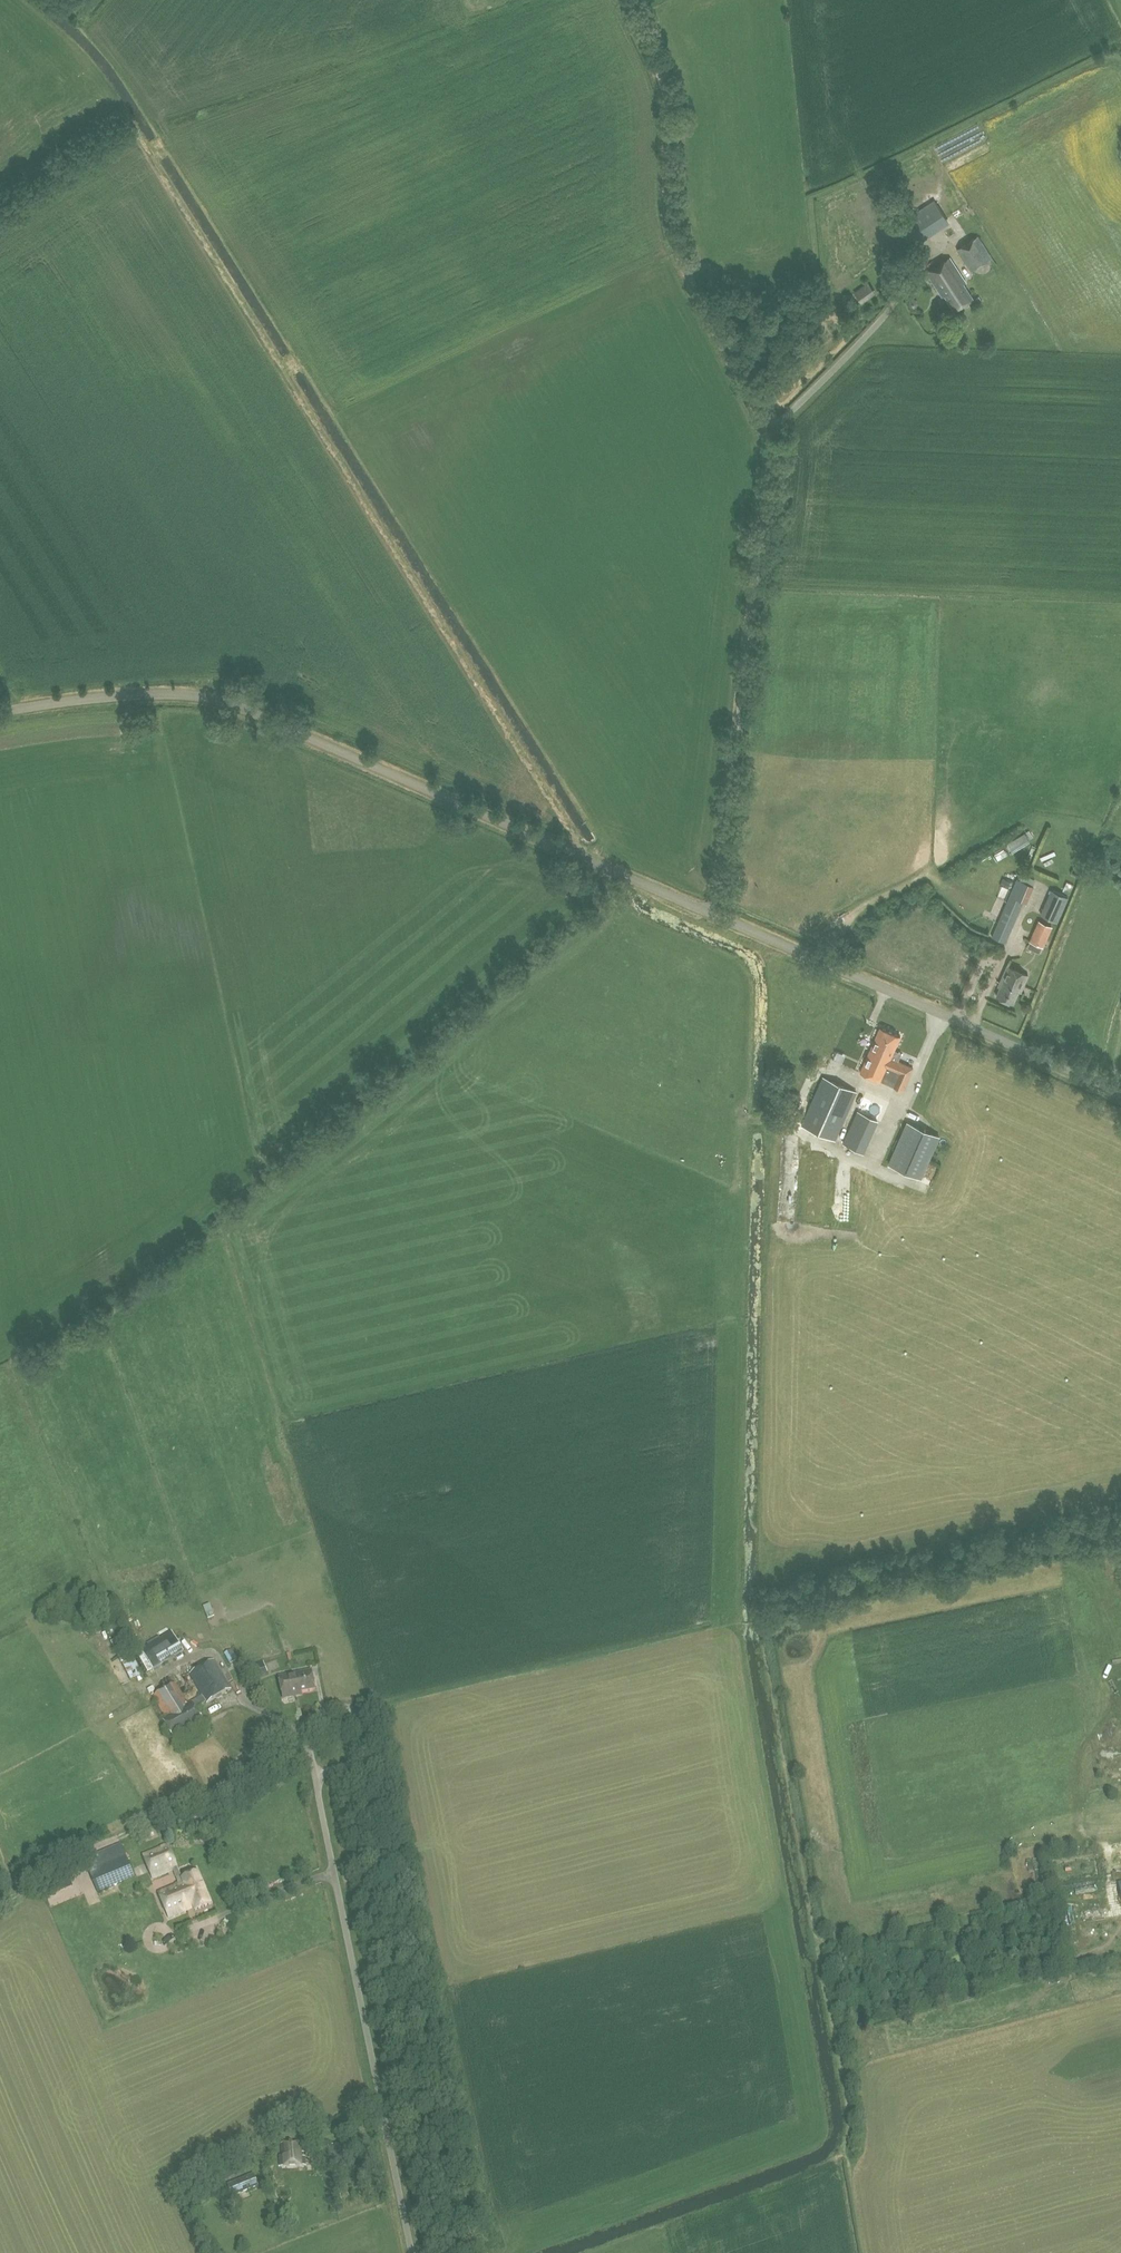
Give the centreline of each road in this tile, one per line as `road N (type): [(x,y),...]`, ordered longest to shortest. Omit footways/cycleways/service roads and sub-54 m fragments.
road 1 (unclassified): [(0,712),(148,692),(238,708),(1120,1091)]
road 2 (unclassified): [(412,2252),(316,1772)]
road 3 (unclassified): [(316,1772),(356,1761),(369,1730),(355,1709),(337,1704),(304,1722),(306,1732)]

